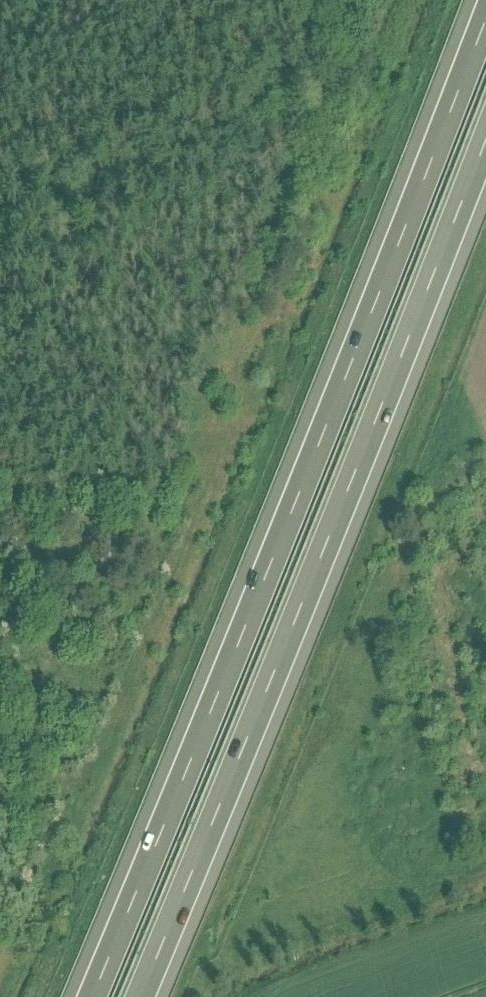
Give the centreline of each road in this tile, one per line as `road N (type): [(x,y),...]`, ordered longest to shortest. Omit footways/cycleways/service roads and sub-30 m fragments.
road 1 (motorway): [(485,23),(95,996)]
road 2 (motorway): [(142,996),(485,141)]

